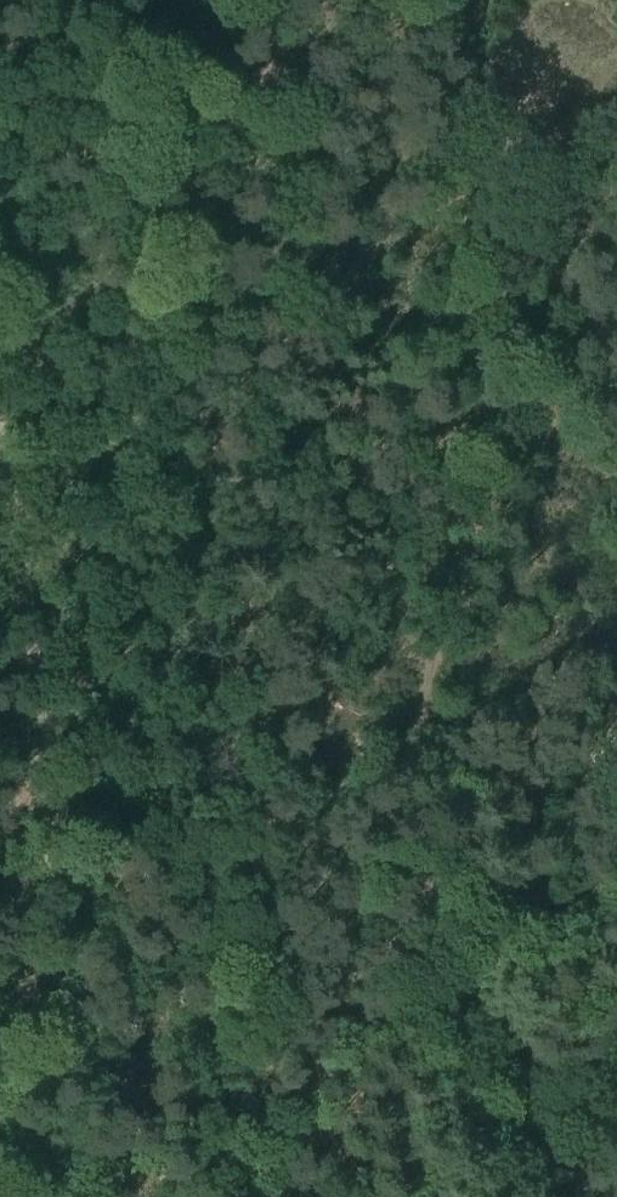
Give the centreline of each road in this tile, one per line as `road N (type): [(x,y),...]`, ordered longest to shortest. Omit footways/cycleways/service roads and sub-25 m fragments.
road 1 (track): [(376,1196),(336,1128),(326,973),(414,779),(547,162),(616,87)]
road 2 (track): [(0,423),(60,777),(44,878)]

